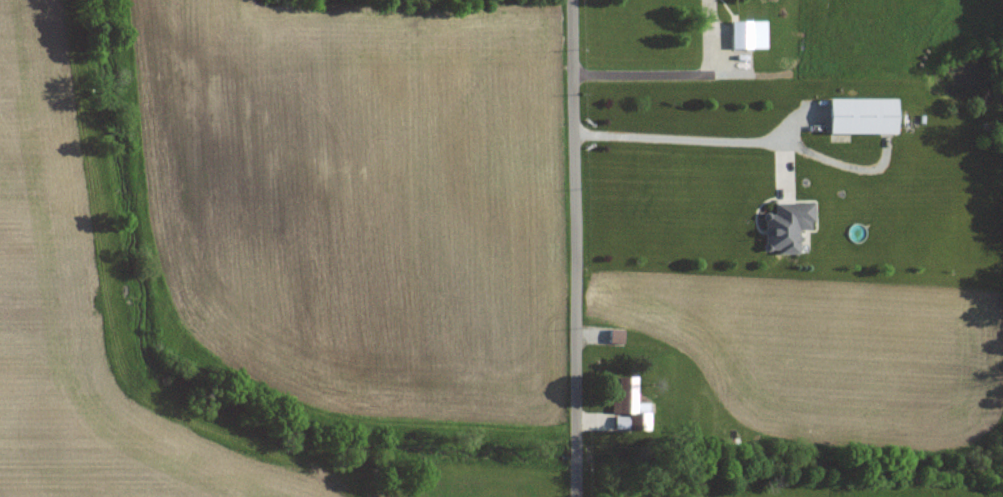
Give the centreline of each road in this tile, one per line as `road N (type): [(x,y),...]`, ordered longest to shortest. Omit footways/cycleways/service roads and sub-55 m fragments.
road 1 (residential): [(574,0),(578,496)]

